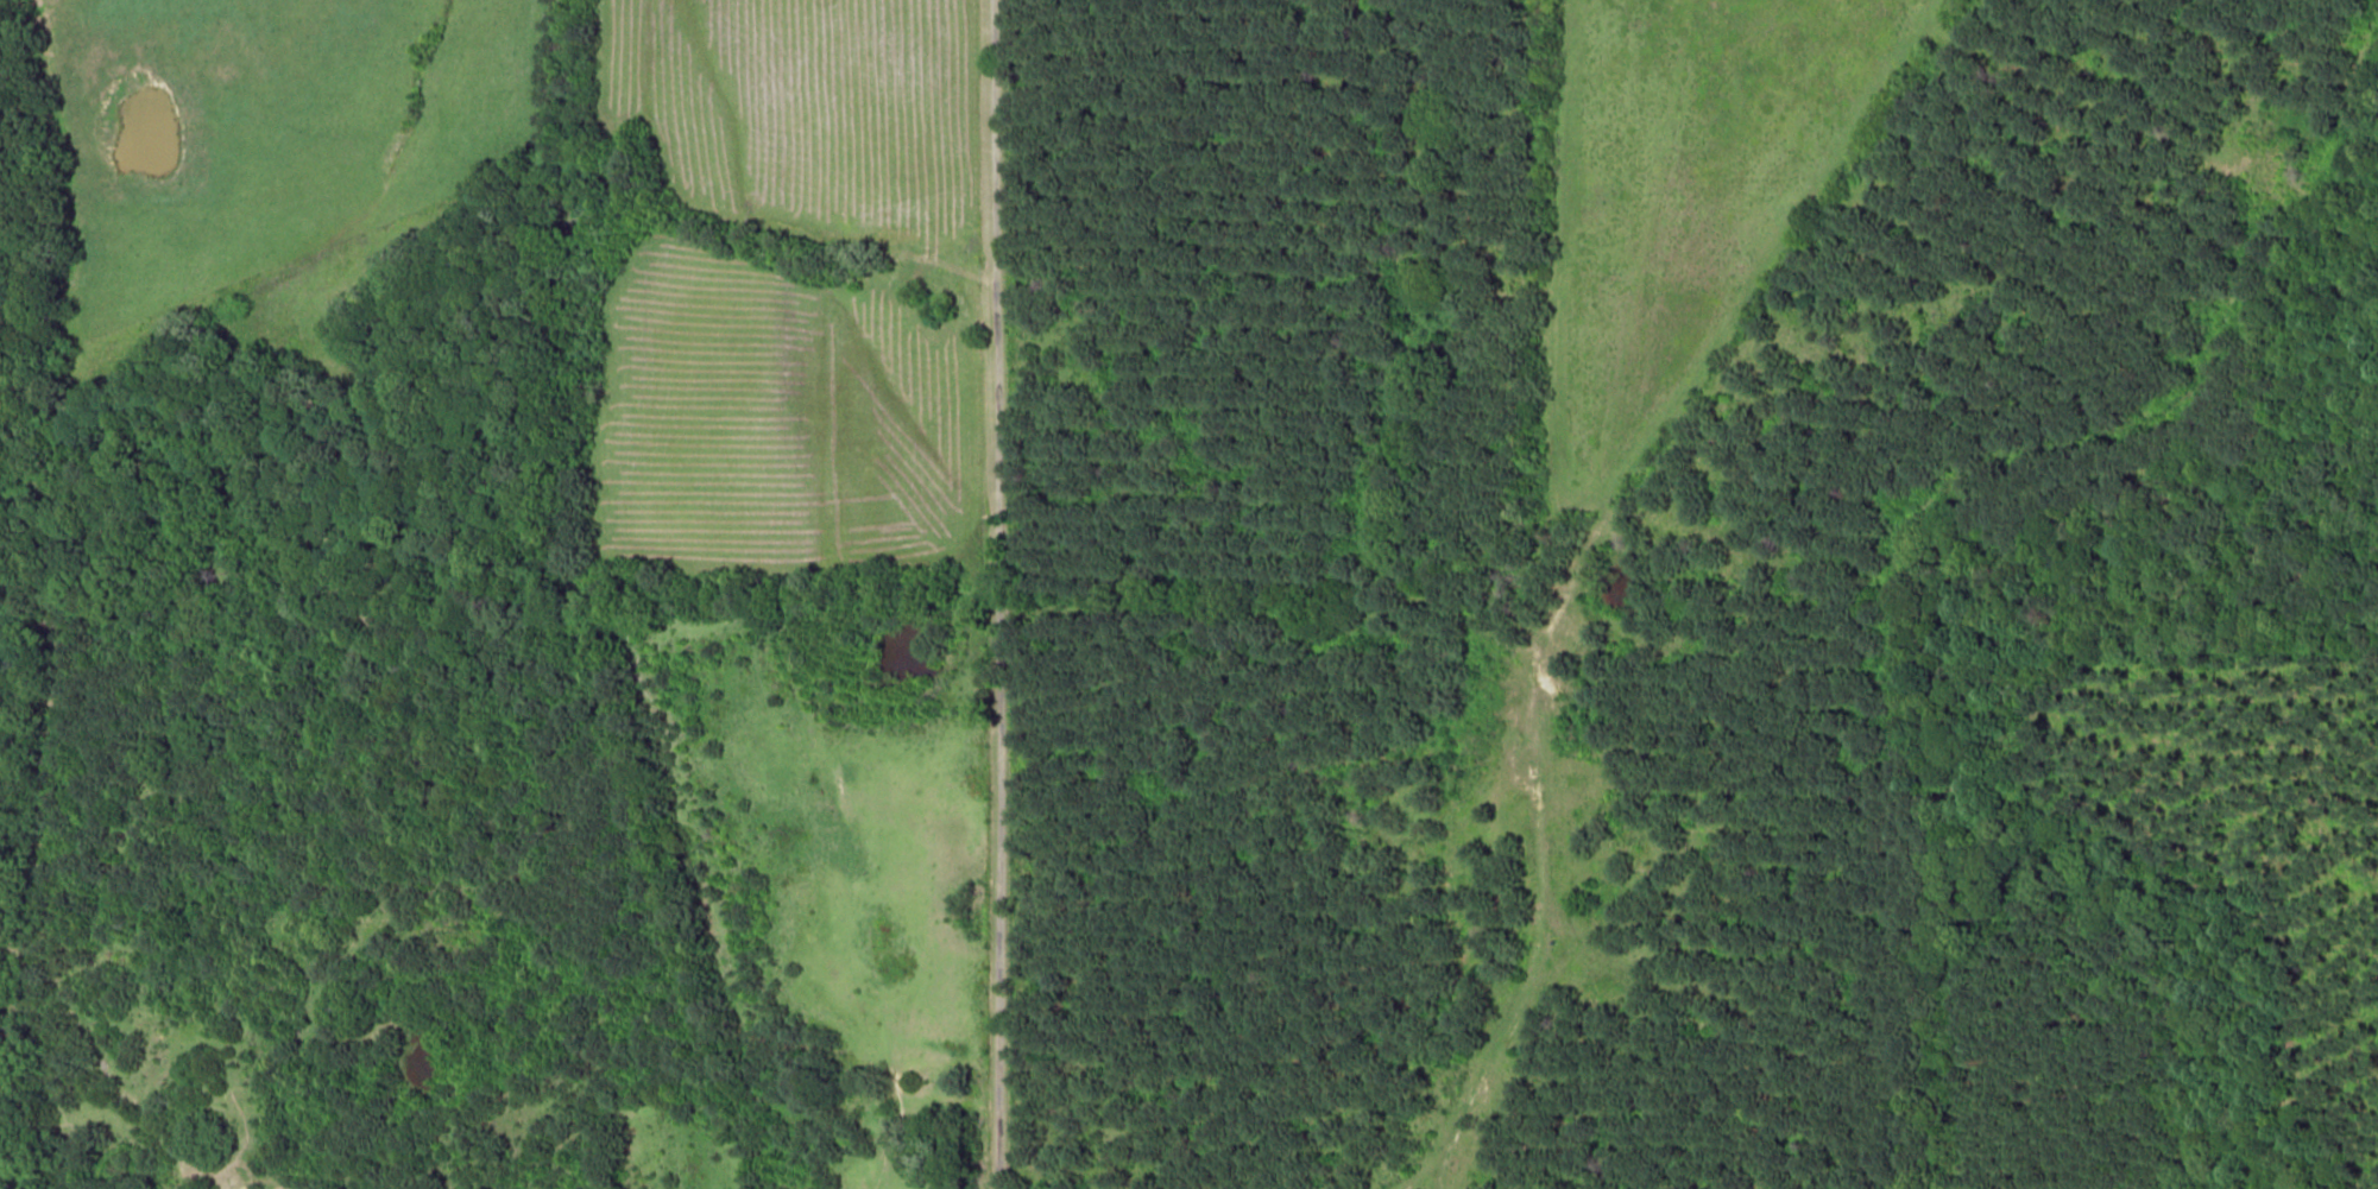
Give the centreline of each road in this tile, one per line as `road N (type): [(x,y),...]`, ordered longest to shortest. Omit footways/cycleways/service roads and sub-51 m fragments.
road 1 (residential): [(1006,1188),(1010,0)]

